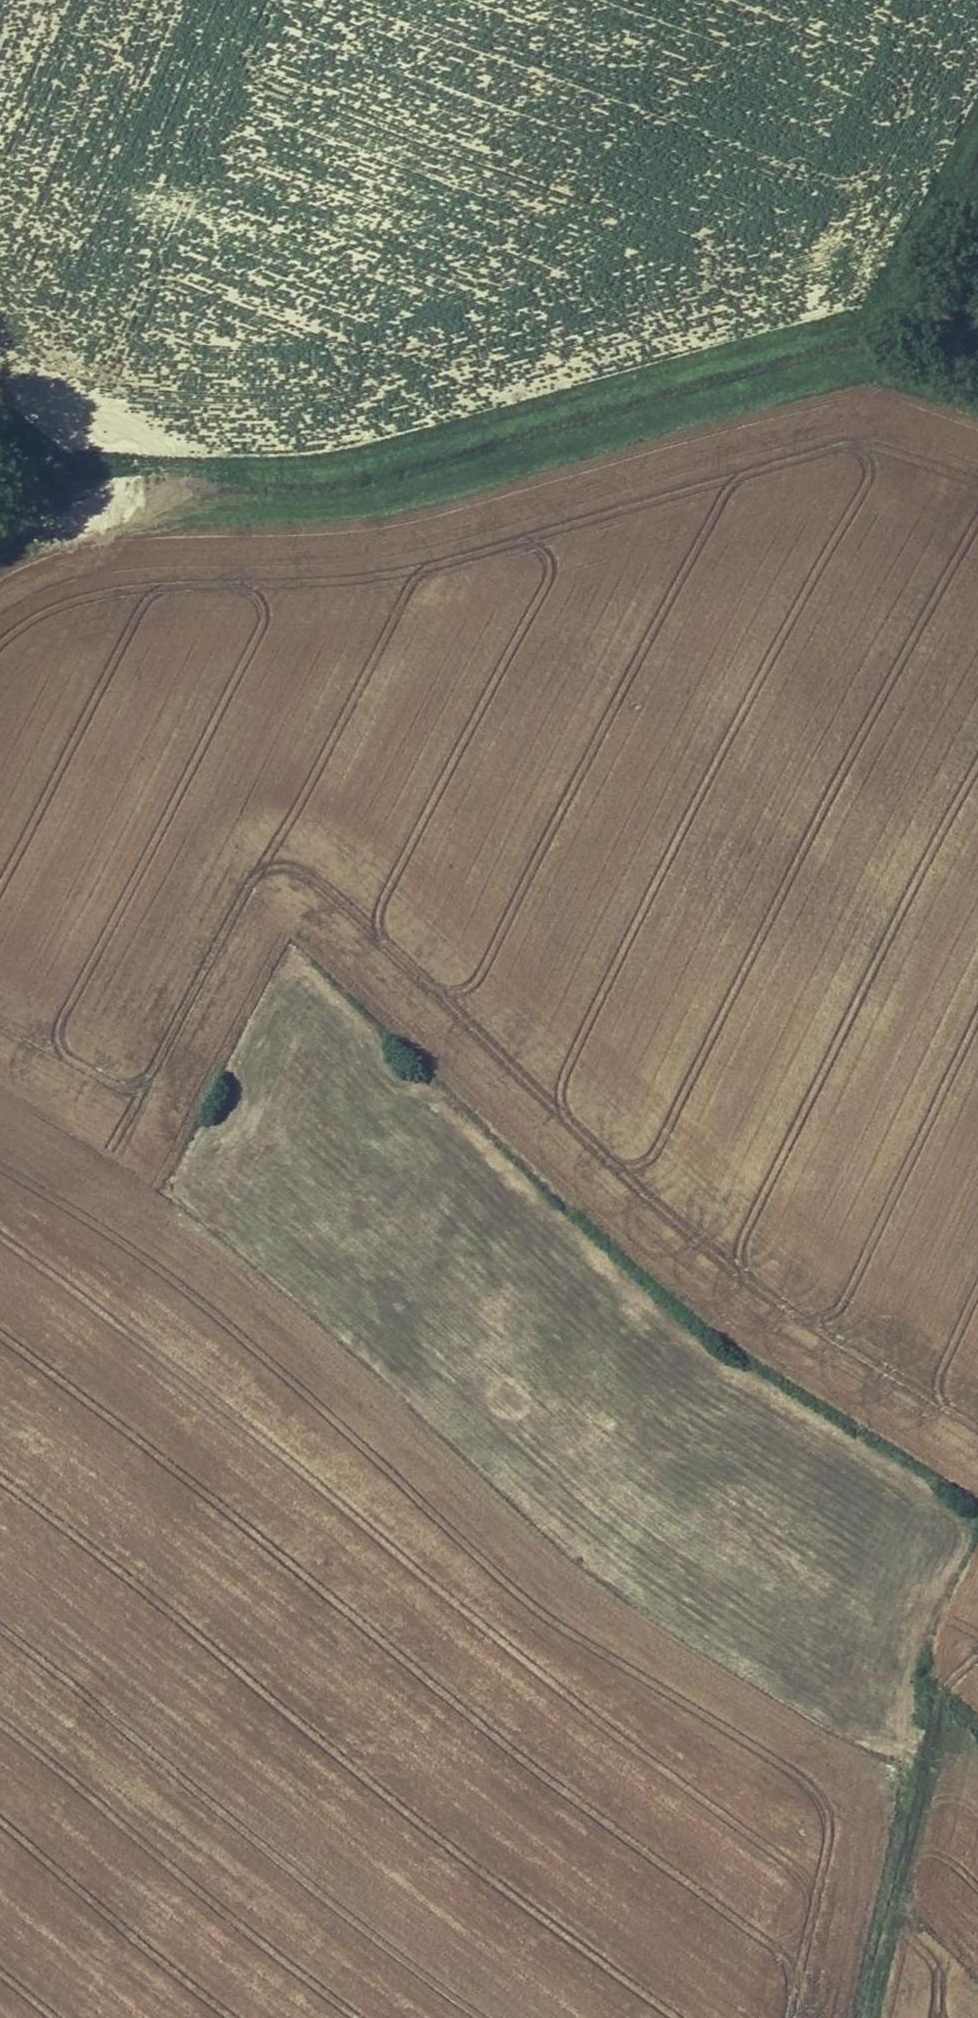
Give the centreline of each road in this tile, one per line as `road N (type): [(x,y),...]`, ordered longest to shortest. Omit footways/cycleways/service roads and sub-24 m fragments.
road 1 (track): [(931,1695),(859,2017)]

